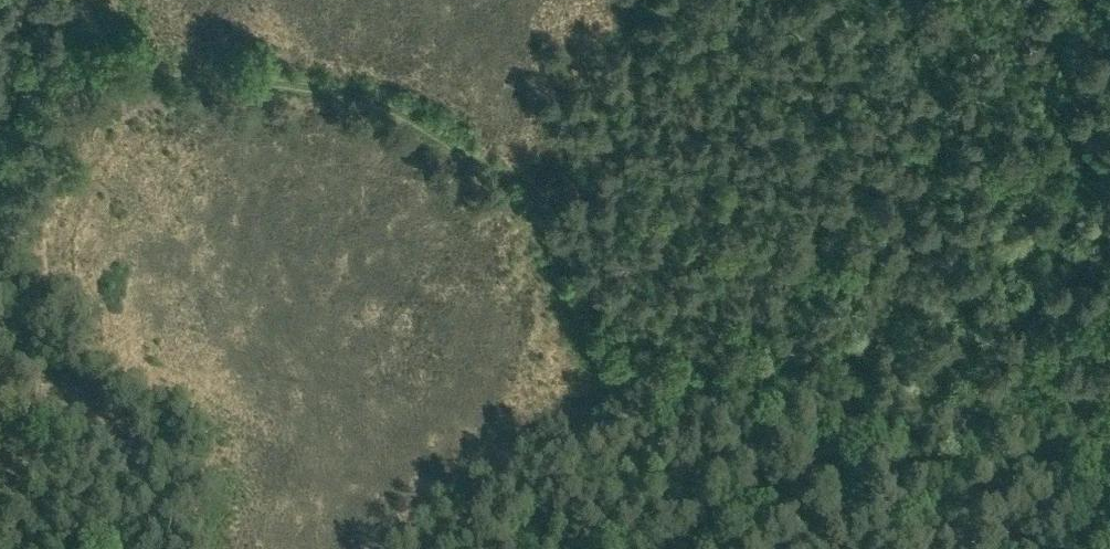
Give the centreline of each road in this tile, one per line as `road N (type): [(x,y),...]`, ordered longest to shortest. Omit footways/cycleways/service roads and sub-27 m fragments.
road 1 (track): [(0,61),(354,95),(434,131),(471,159),(671,386),(751,454),(775,548)]
road 2 (track): [(751,454),(955,485),(1109,488)]

